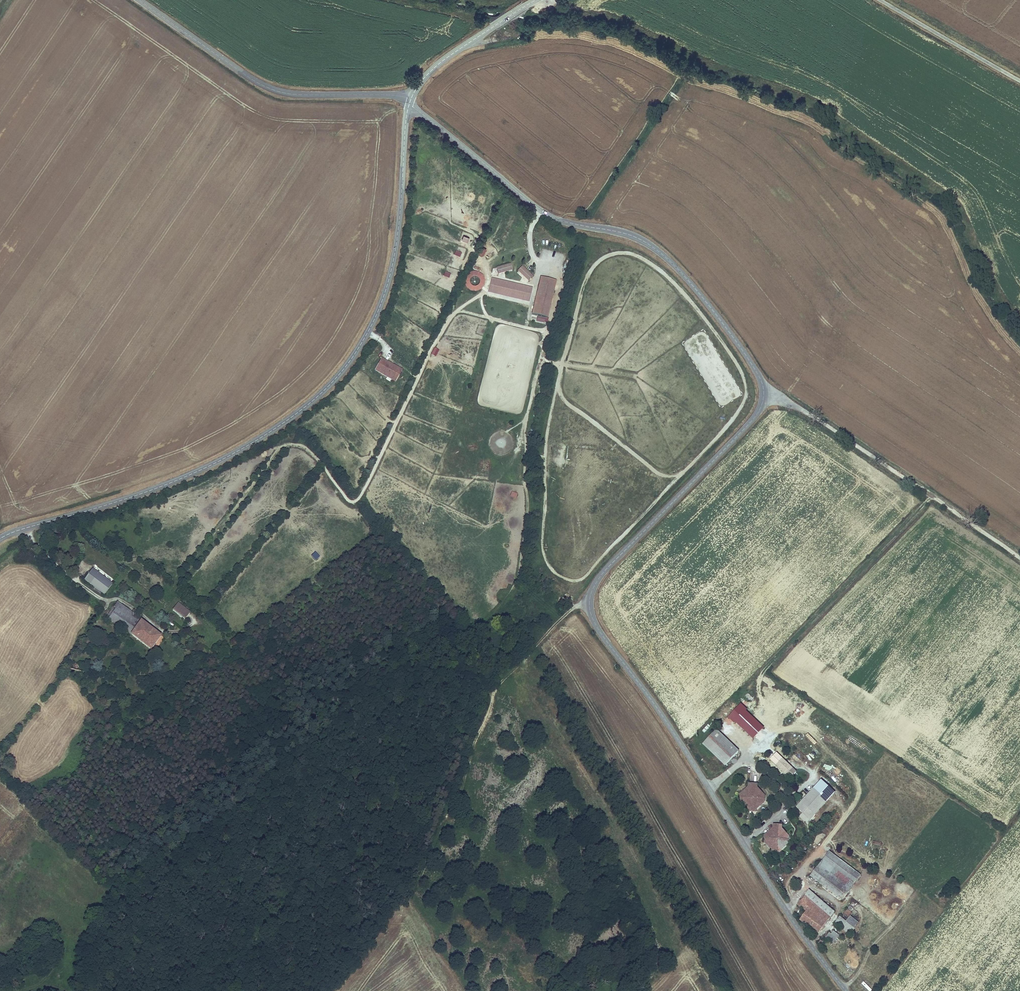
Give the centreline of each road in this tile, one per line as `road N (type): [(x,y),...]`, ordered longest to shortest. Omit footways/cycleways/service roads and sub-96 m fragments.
road 1 (tertiary): [(410,102),(546,215),(656,250),(758,374),(759,411),(605,571),(590,610),(846,990)]
road 2 (tertiary): [(410,102),(389,278),(374,320),(329,383),(211,464),(0,536)]
road 3 (track): [(338,990),(408,903),(496,686),(572,607),(590,602)]
road 4 (track): [(763,393),(808,414),(1019,559)]
road 5 (tertiary): [(139,0),(268,88),(410,102)]
road 6 (tertiary): [(410,102),(440,61),(534,0)]
road 7 (unclassified): [(1019,82),(879,0)]

